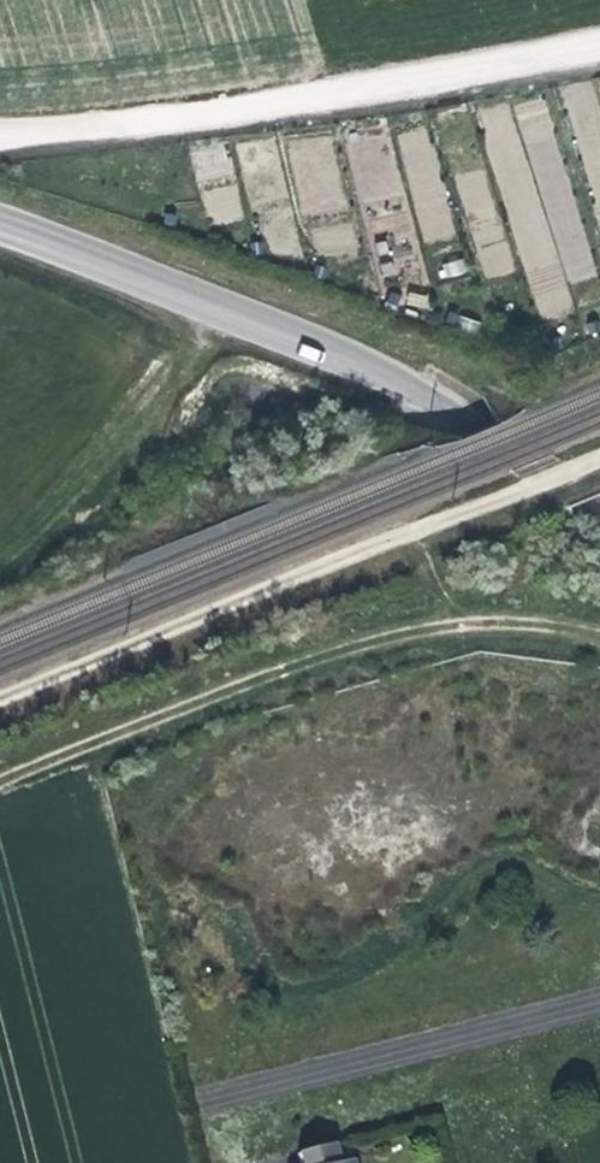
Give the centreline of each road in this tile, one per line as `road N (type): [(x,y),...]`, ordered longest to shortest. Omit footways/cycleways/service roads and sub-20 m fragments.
road 1 (tertiary): [(599,507),(382,373),(0,223)]
road 2 (track): [(599,633),(566,622),(343,639),(0,785)]
road 3 (track): [(599,44),(0,154)]
road 4 (track): [(0,556),(50,512),(215,304)]

